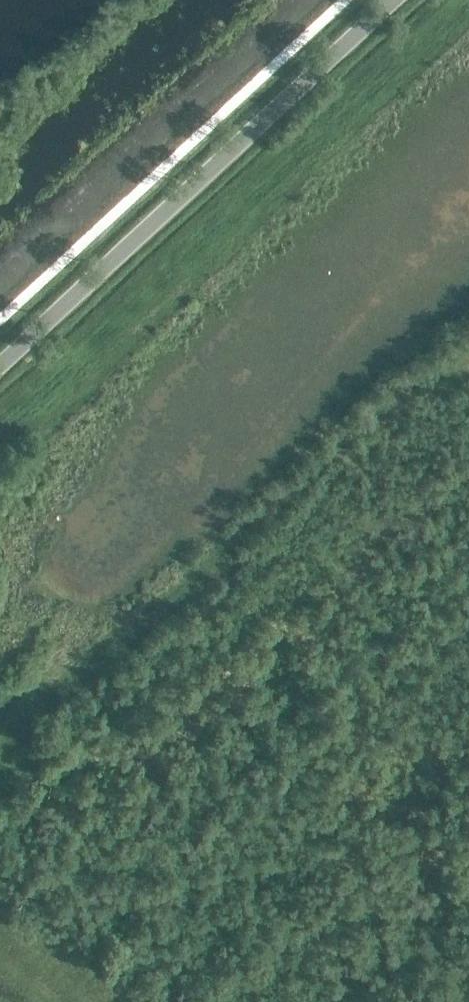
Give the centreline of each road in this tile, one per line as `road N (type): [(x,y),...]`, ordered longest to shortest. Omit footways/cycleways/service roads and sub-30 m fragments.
road 1 (tertiary): [(0,365),(394,0)]

